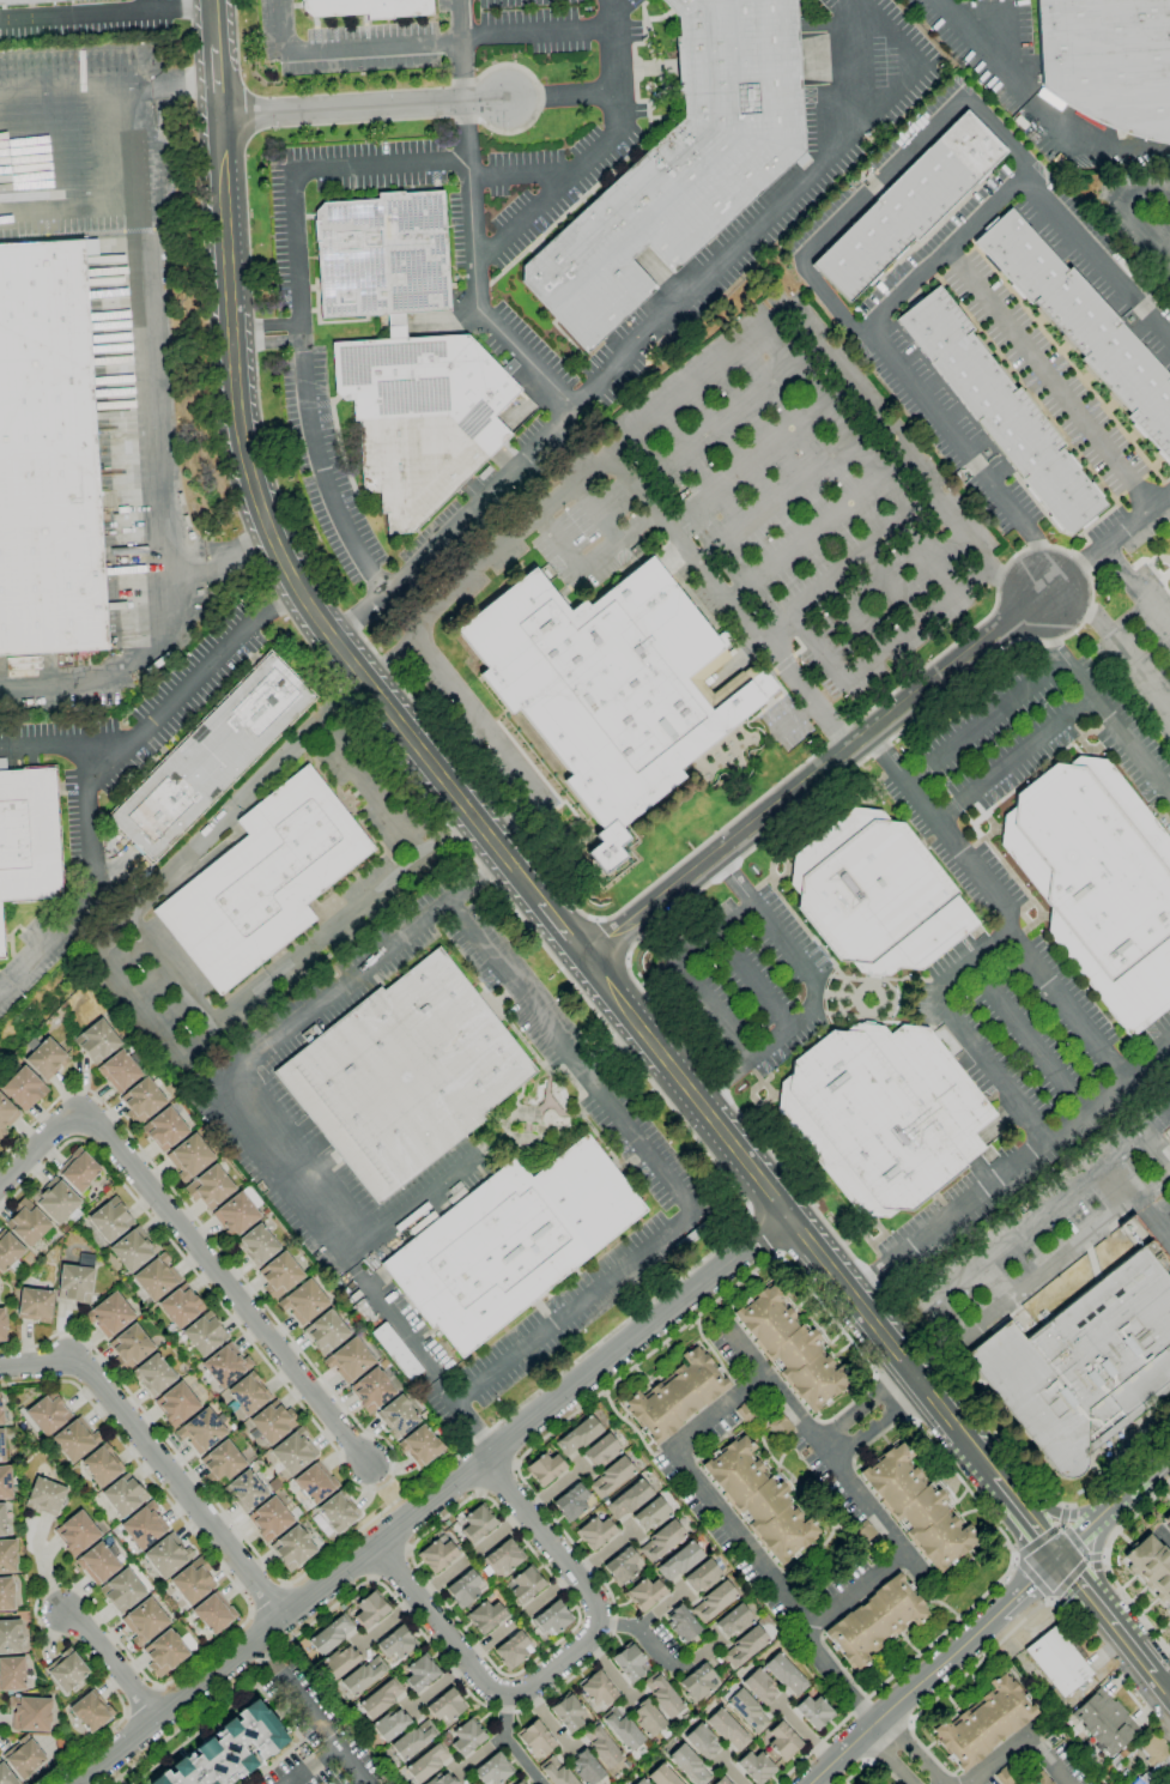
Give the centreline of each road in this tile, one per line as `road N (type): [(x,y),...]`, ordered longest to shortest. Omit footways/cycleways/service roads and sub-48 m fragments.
road 1 (residential): [(75,1783),(788,1216)]
road 2 (tertiary): [(218,115),(235,393),(267,527),(334,640),(541,903)]
road 3 (residential): [(872,1725),(799,1628),(674,1452),(764,1377),(908,1555),(799,1628)]
road 4 (tertiary): [(586,958),(996,1477)]
road 5 (residential): [(586,958),(1048,593)]
road 6 (residential): [(483,1459),(590,1596),(596,1622),(586,1644),(531,1688),(507,1693),(483,1682),(374,1546)]
road 7 (residential): [(370,1465),(102,1131)]
road 8 (residential): [(0,1365),(74,1357),(284,1617)]
road 9 (residential): [(218,115),(510,99)]
road 10 (tertiary): [(811,1783),(995,1616)]
road 11 (residential): [(975,1783),(1045,1735),(1085,1783)]
road 12 (residential): [(153,1722),(83,1629),(60,1615)]
road 13 (residential): [(102,1131),(83,1118),(0,1196)]

